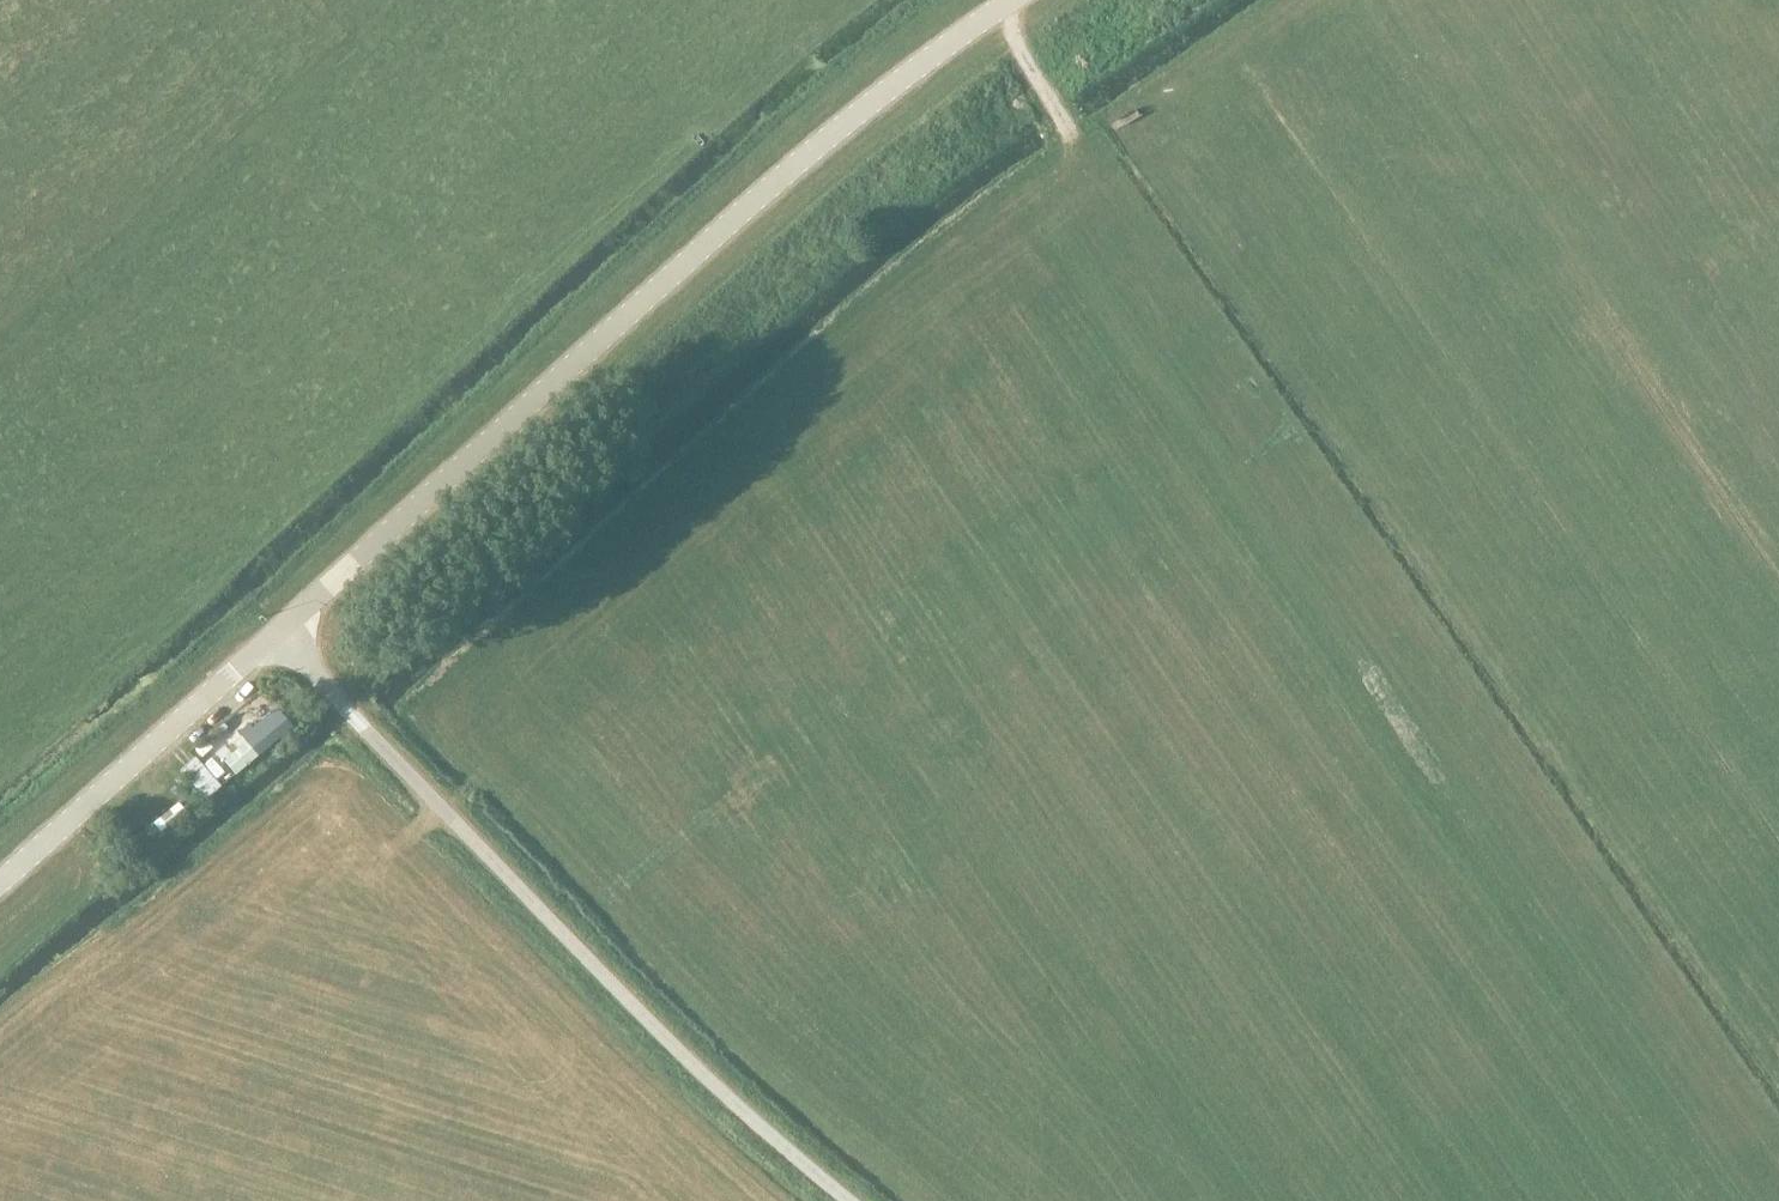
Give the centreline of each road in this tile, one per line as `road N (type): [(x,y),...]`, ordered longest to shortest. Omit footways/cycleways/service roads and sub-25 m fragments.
road 1 (tertiary): [(278,633),(754,197),(1012,0)]
road 2 (unclassified): [(848,1200),(674,1047),(278,633)]
road 3 (tertiary): [(0,875),(278,633)]

